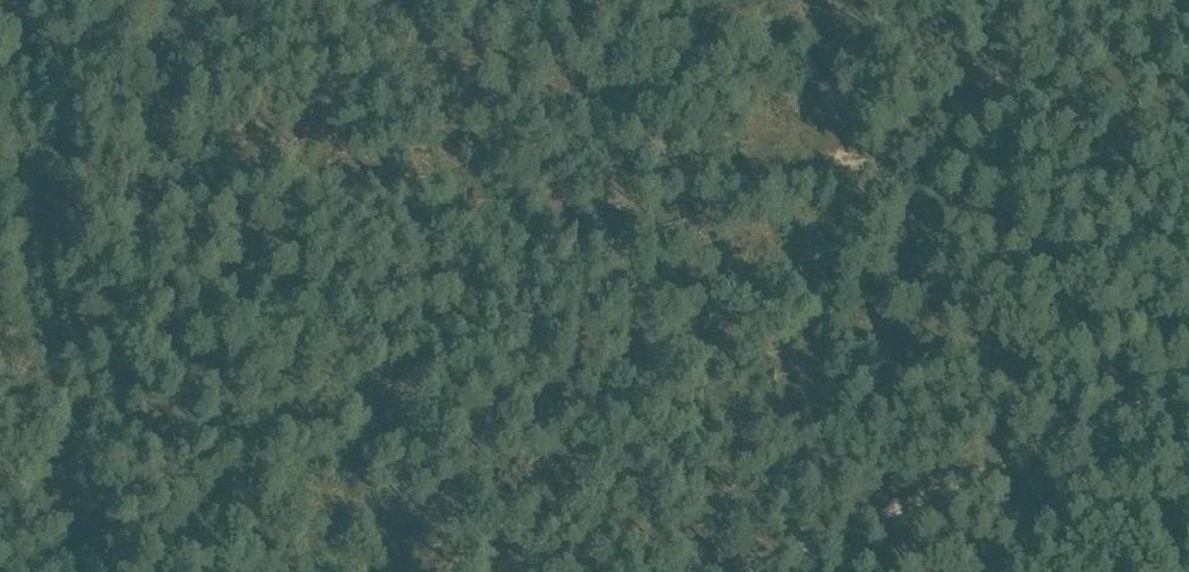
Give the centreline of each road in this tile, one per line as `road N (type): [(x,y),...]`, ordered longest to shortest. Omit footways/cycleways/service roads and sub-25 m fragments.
road 1 (track): [(1188,378),(727,571)]

